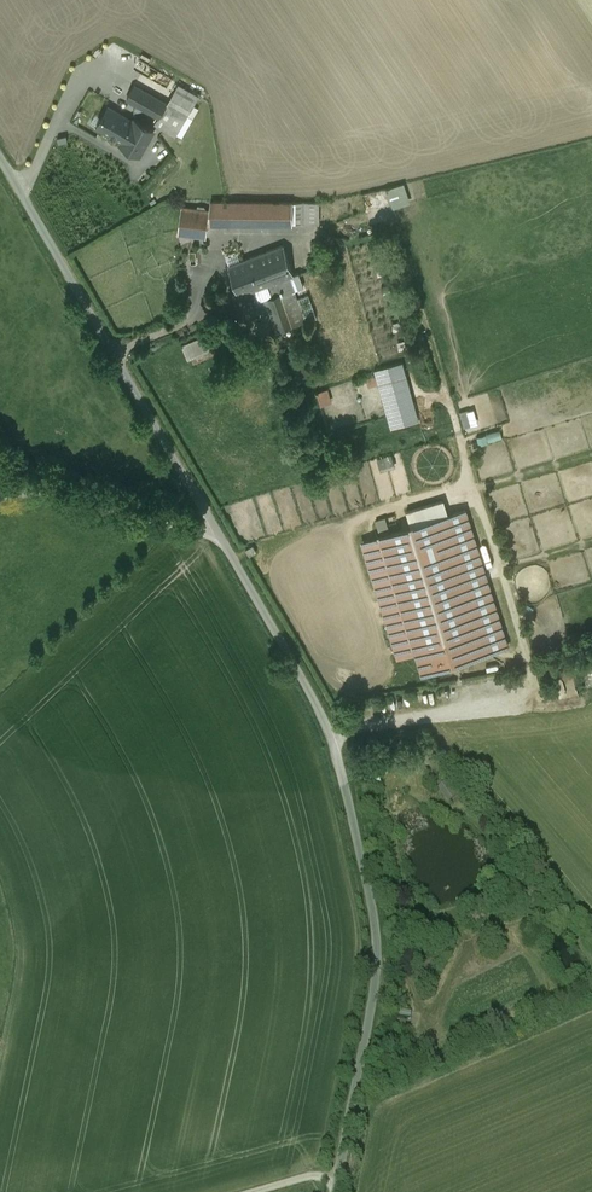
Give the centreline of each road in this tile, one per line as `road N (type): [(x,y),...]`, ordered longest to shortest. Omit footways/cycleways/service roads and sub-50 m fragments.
road 1 (unclassified): [(334,1191),(377,978),(374,919),(330,740),(0,156)]

